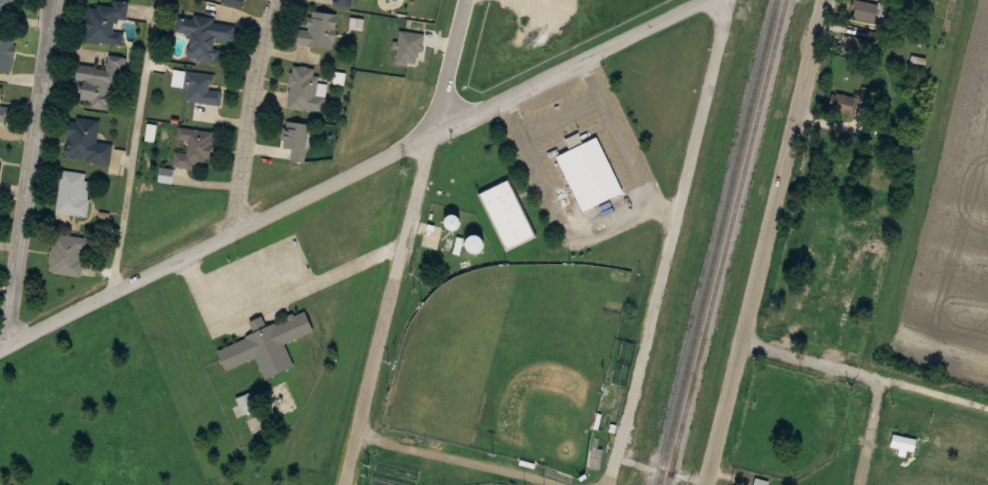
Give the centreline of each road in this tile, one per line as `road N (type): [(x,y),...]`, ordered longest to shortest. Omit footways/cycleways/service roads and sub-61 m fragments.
road 1 (tertiary): [(0,348),(705,0)]
road 2 (residential): [(710,484),(827,0)]
road 3 (residential): [(345,484),(436,135)]
road 4 (residential): [(13,341),(54,0)]
road 5 (residential): [(273,0),(230,234)]
road 6 (tertiary): [(436,135),(468,0)]
road 7 (residential): [(876,378),(746,339)]

